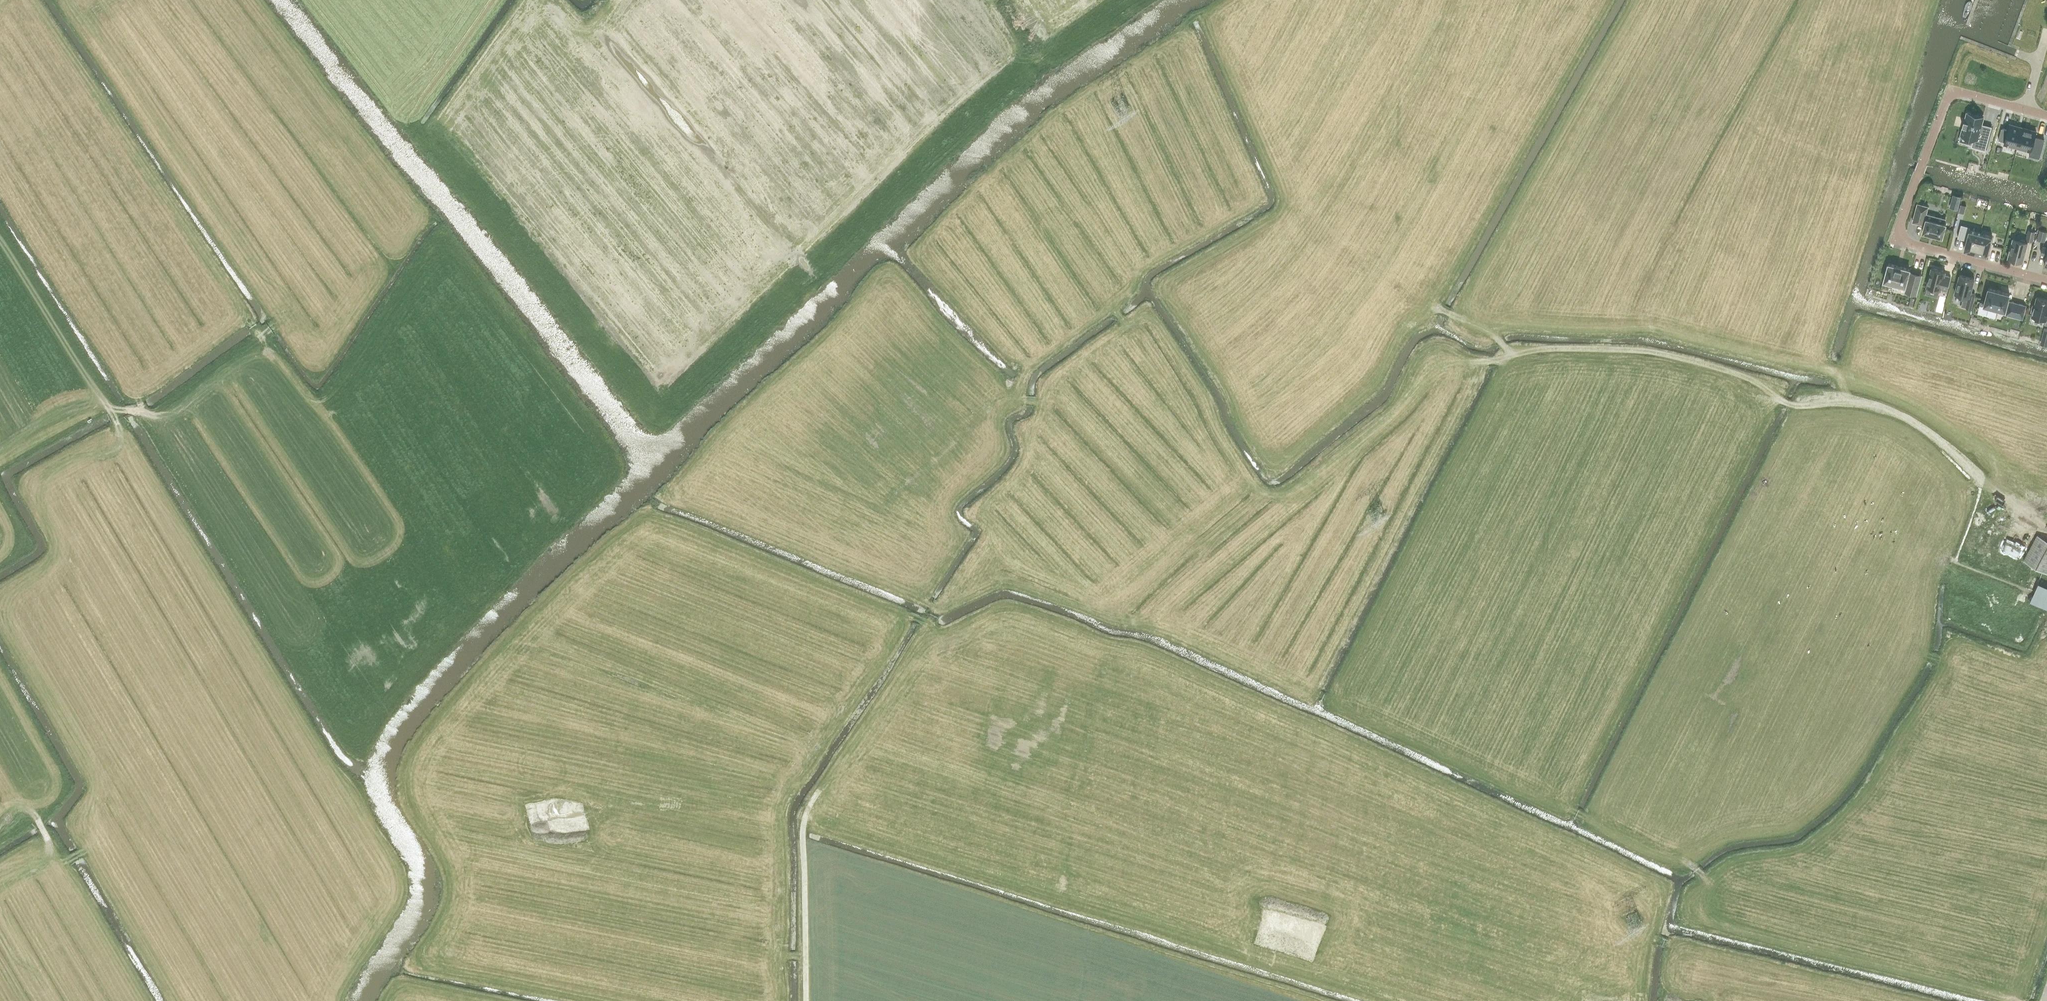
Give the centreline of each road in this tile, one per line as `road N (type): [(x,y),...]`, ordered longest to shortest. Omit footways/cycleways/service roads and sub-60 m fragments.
road 1 (track): [(2046,526),(1927,432),(1873,405),(1798,409),(1749,380),(1644,352),(1514,356)]
road 2 (residential): [(2046,280),(1894,240),(1952,90)]

